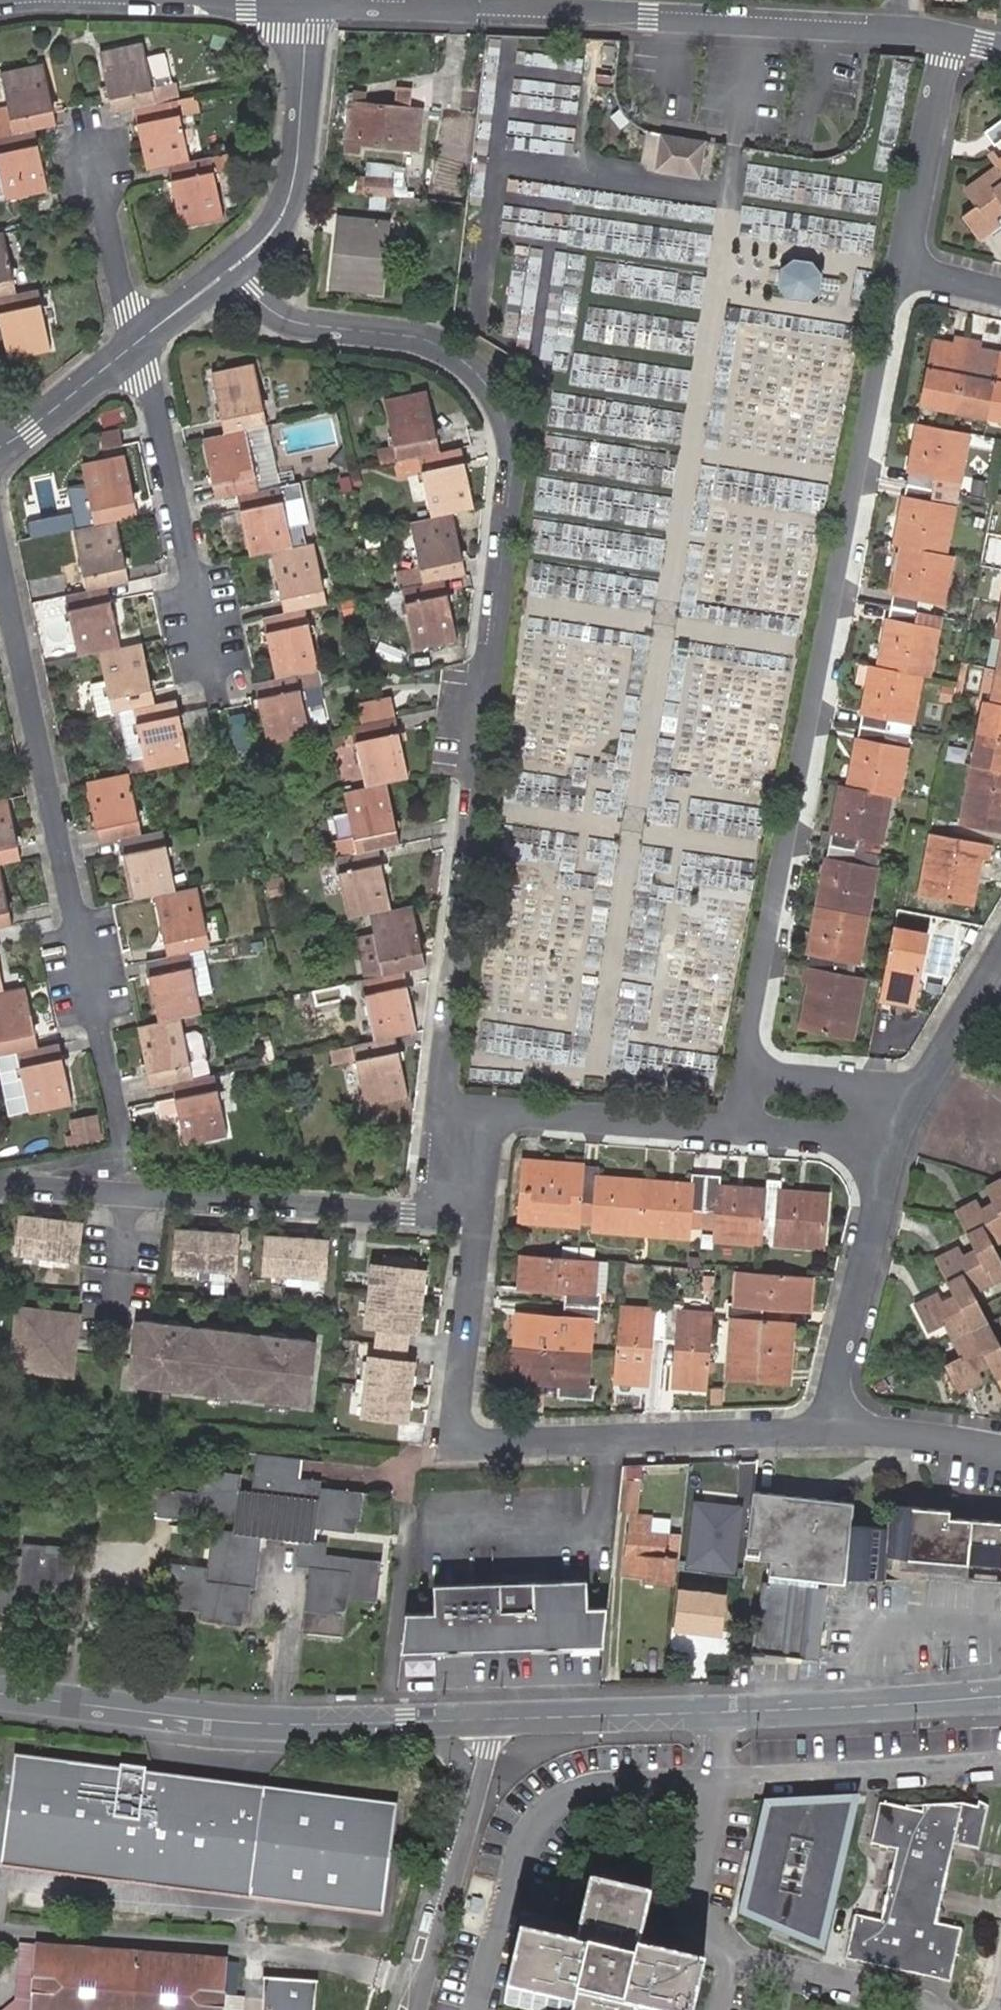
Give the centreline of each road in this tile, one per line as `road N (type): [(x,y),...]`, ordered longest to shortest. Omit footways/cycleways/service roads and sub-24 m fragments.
road 1 (residential): [(217,278),(322,330),(414,335),(457,357),(506,407),(517,455),(439,1105)]
road 2 (residential): [(733,1083),(896,271)]
road 3 (residential): [(0,546),(126,1160)]
road 4 (residential): [(482,1224),(461,1444),(826,1427)]
road 5 (secondary): [(0,1692),(284,1724),(487,1720)]
road 6 (residential): [(482,1224),(17,1185)]
road 7 (residential): [(716,1787),(588,1792),(549,1811),(515,1865),(475,2009)]
road 8 (residential): [(533,8),(906,29)]
road 9 (residential): [(137,341),(221,644)]
road 10 (residential): [(217,278),(256,249),(279,214),(313,7)]
road 11 (residential): [(417,2009),(490,1750),(487,1720)]
road 12 (residential): [(826,1427),(886,1135)]
road 13 (secondary): [(715,1709),(1000,1695)]
road 14 (residential): [(896,271),(952,36)]
road 15 (residential): [(493,1109),(723,1123)]
road 16 (residential): [(84,0),(313,7)]
road 17 (secondary): [(487,1720),(715,1709)]
road 18 (residential): [(313,7),(499,15),(533,8)]
road 19 (residential): [(137,341),(94,147)]
road 20 (residential): [(733,1956),(879,1991),(919,2009)]
road 21 (residential): [(733,1956),(694,1898),(716,1787)]
road 22 (residential): [(910,1098),(733,1083)]
road 23 (residential): [(826,1427),(1000,1451)]
road 24 (residential): [(0,443),(31,430),(137,341)]
road 25 (residential): [(910,1098),(1000,953)]
road 26 (residential): [(886,1135),(723,1123)]

